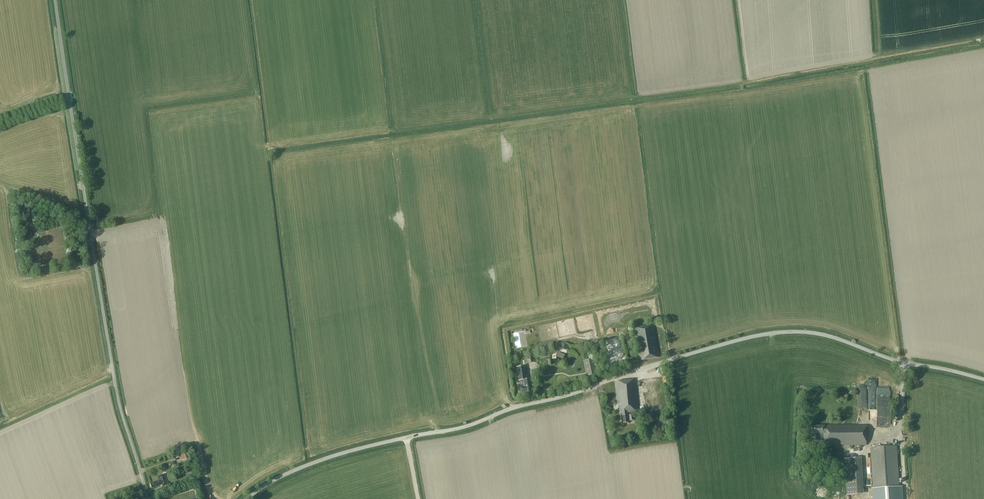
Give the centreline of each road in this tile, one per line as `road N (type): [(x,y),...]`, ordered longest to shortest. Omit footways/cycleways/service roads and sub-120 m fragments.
road 1 (tertiary): [(248,498),(318,461),(465,427),(766,334),(816,334),(983,380)]
road 2 (unclassified): [(147,498),(120,412),(55,0)]

